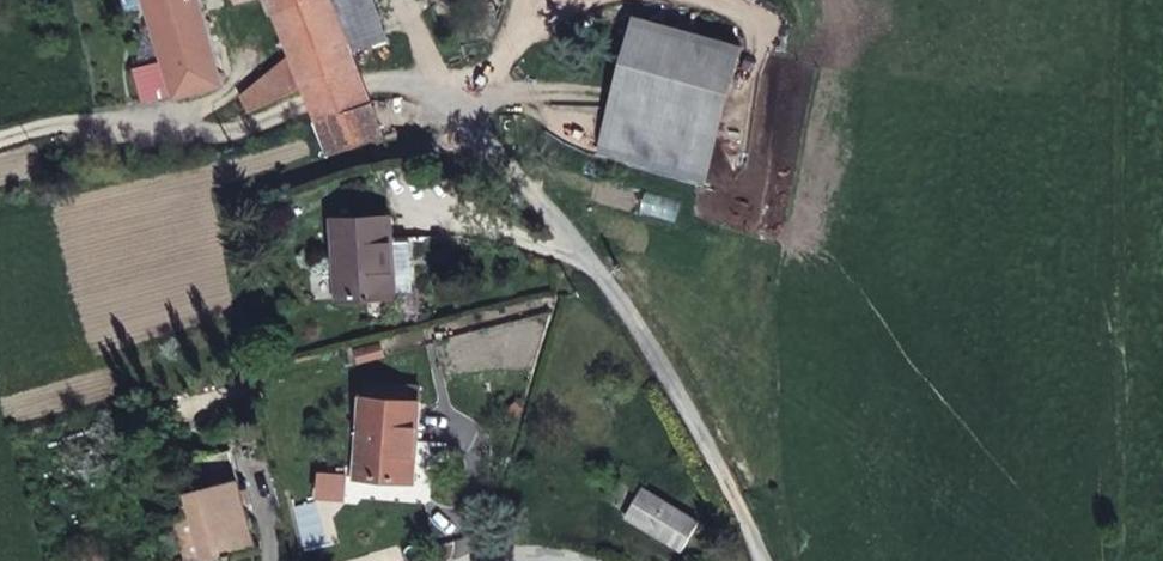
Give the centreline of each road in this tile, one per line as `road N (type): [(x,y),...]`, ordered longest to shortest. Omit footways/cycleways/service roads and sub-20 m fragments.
road 1 (unclassified): [(761,560),(698,425),(609,279),(451,93)]

